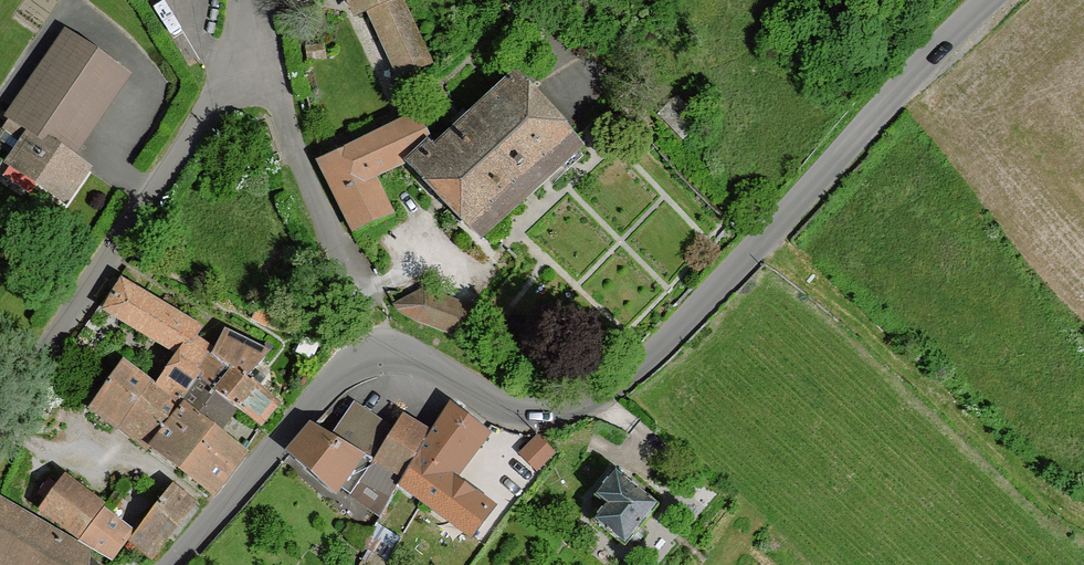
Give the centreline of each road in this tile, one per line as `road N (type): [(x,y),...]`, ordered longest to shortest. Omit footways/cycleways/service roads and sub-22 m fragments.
road 1 (tertiary): [(988,0),(677,329),(606,389),(561,408),(522,412),(419,358),(374,351),(316,398),(168,564)]
road 2 (residential): [(259,40),(0,419)]
road 3 (track): [(1083,517),(1044,494),(765,238)]
road 4 (residential): [(259,40),(361,307)]

